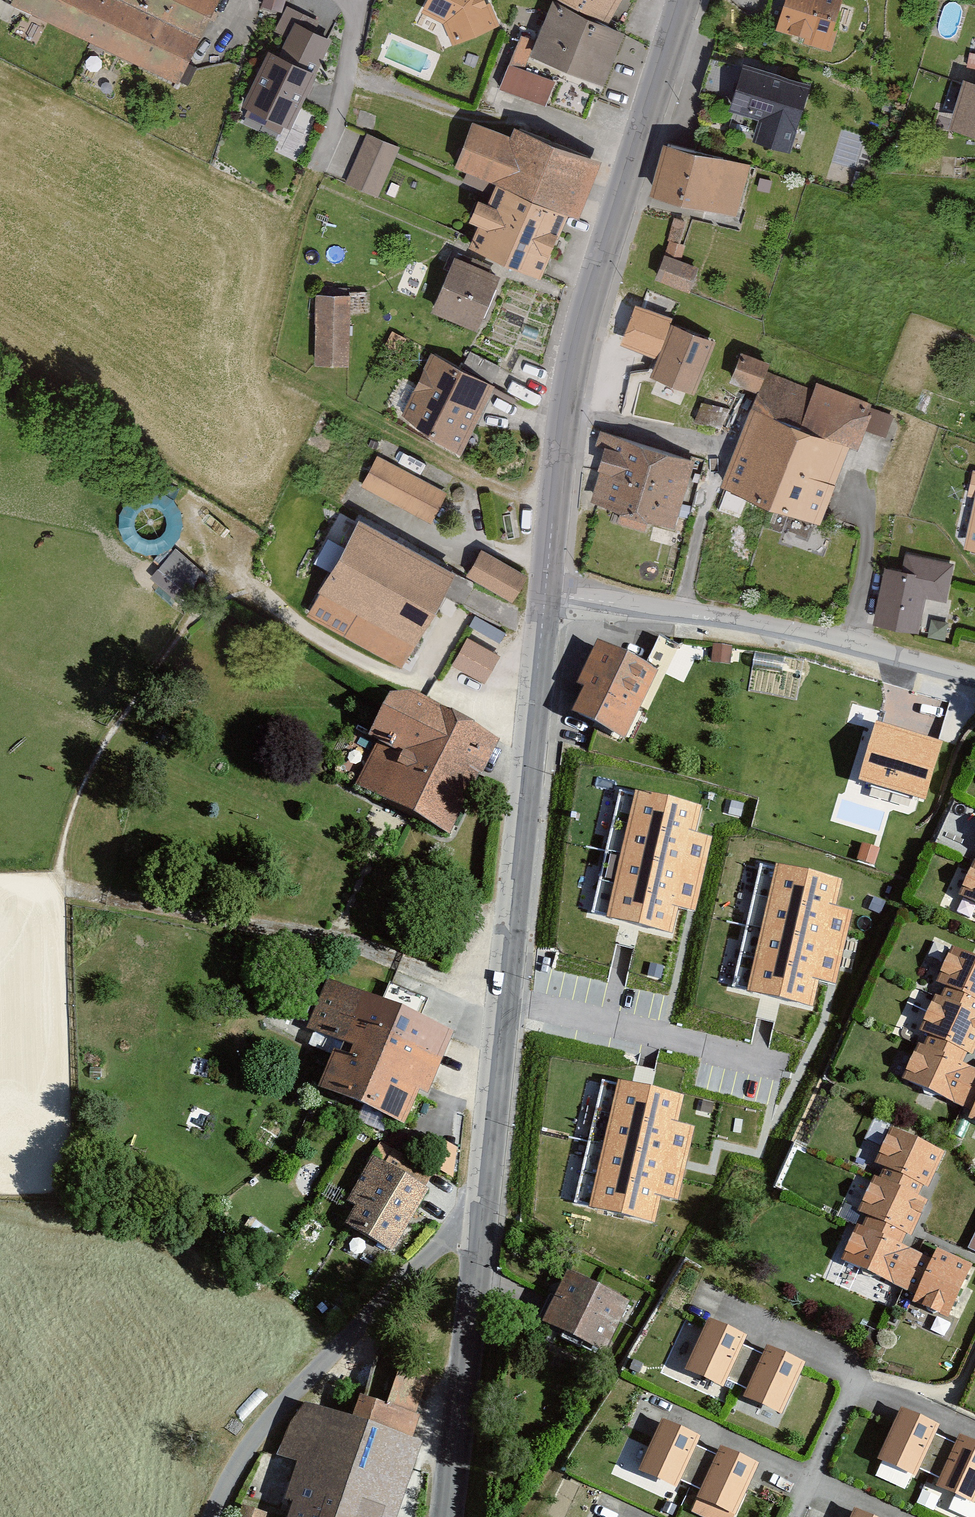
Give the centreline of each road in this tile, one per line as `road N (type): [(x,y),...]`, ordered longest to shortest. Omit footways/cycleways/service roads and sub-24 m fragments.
road 1 (tertiary): [(447,1516),(508,1000),(545,595)]
road 2 (tertiary): [(545,595),(581,330),(683,0)]
road 3 (residential): [(545,595),(761,625),(974,678)]
road 4 (track): [(212,1516),(282,1391),(484,1199)]

